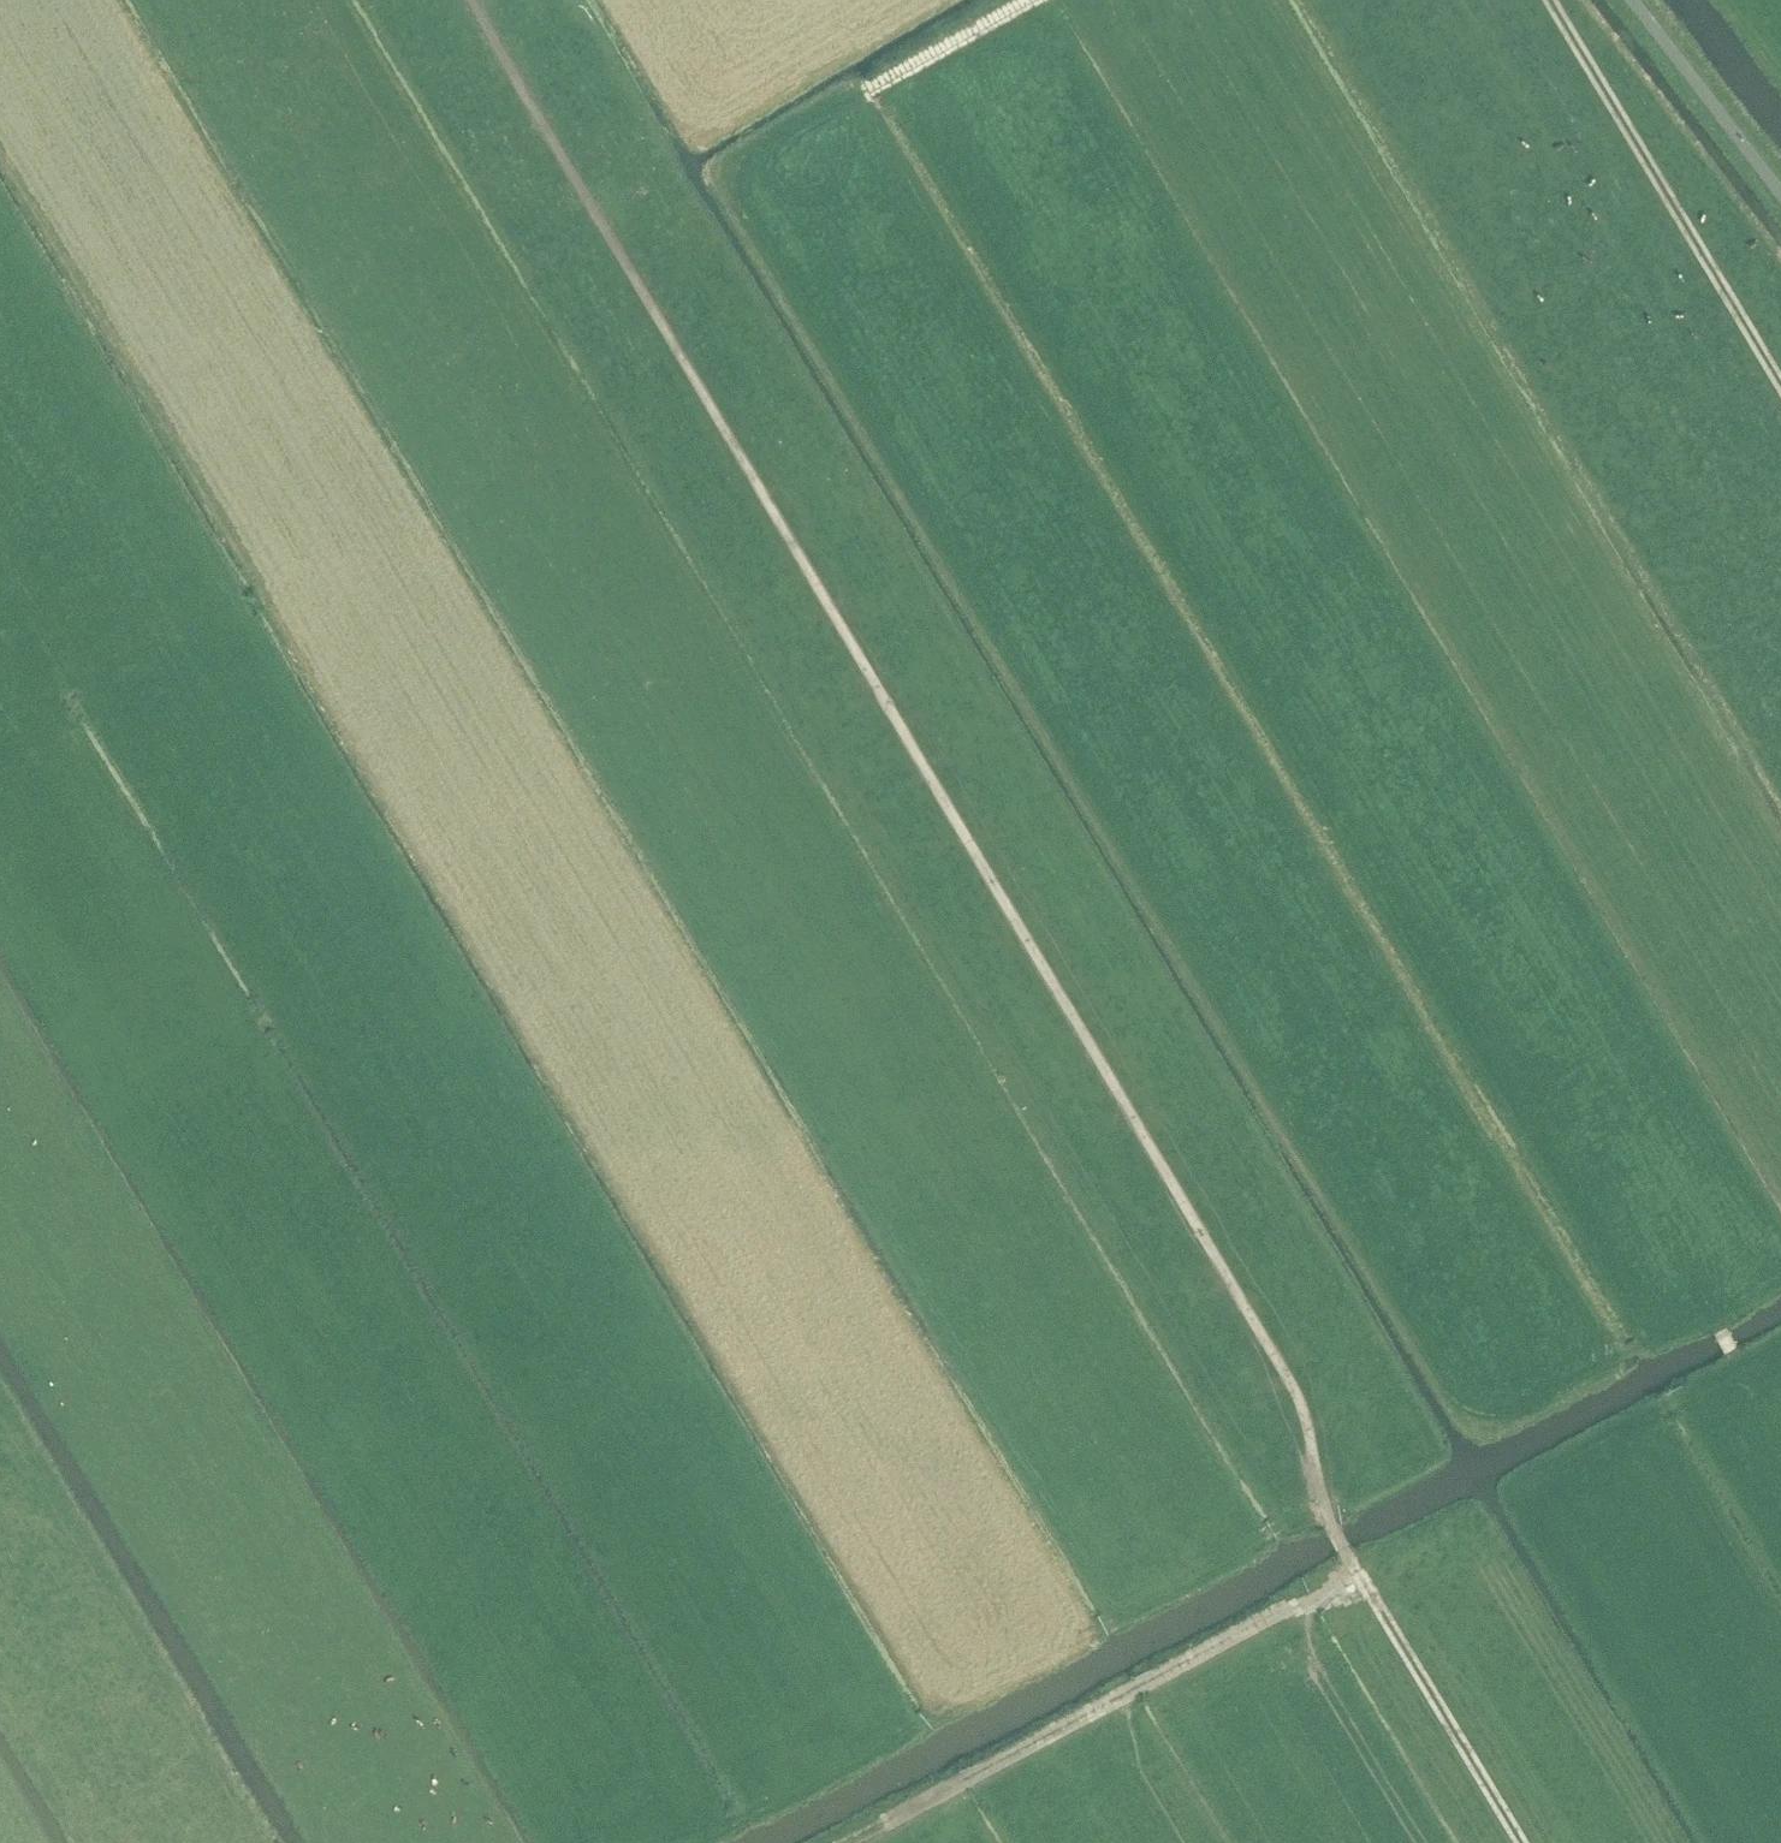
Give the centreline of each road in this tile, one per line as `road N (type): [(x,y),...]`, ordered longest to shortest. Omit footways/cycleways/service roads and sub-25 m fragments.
road 1 (track): [(1325,1502),(1297,1384),(475,0)]
road 2 (track): [(1519,1842),(1362,1579),(1267,1616),(845,1842)]
road 3 (track): [(1547,0),(1780,386)]
road 4 (track): [(1539,1475),(1743,1368),(1718,1328)]
road 5 (track): [(1325,1502),(1084,1638)]
road 6 (track): [(865,92),(1029,0)]

